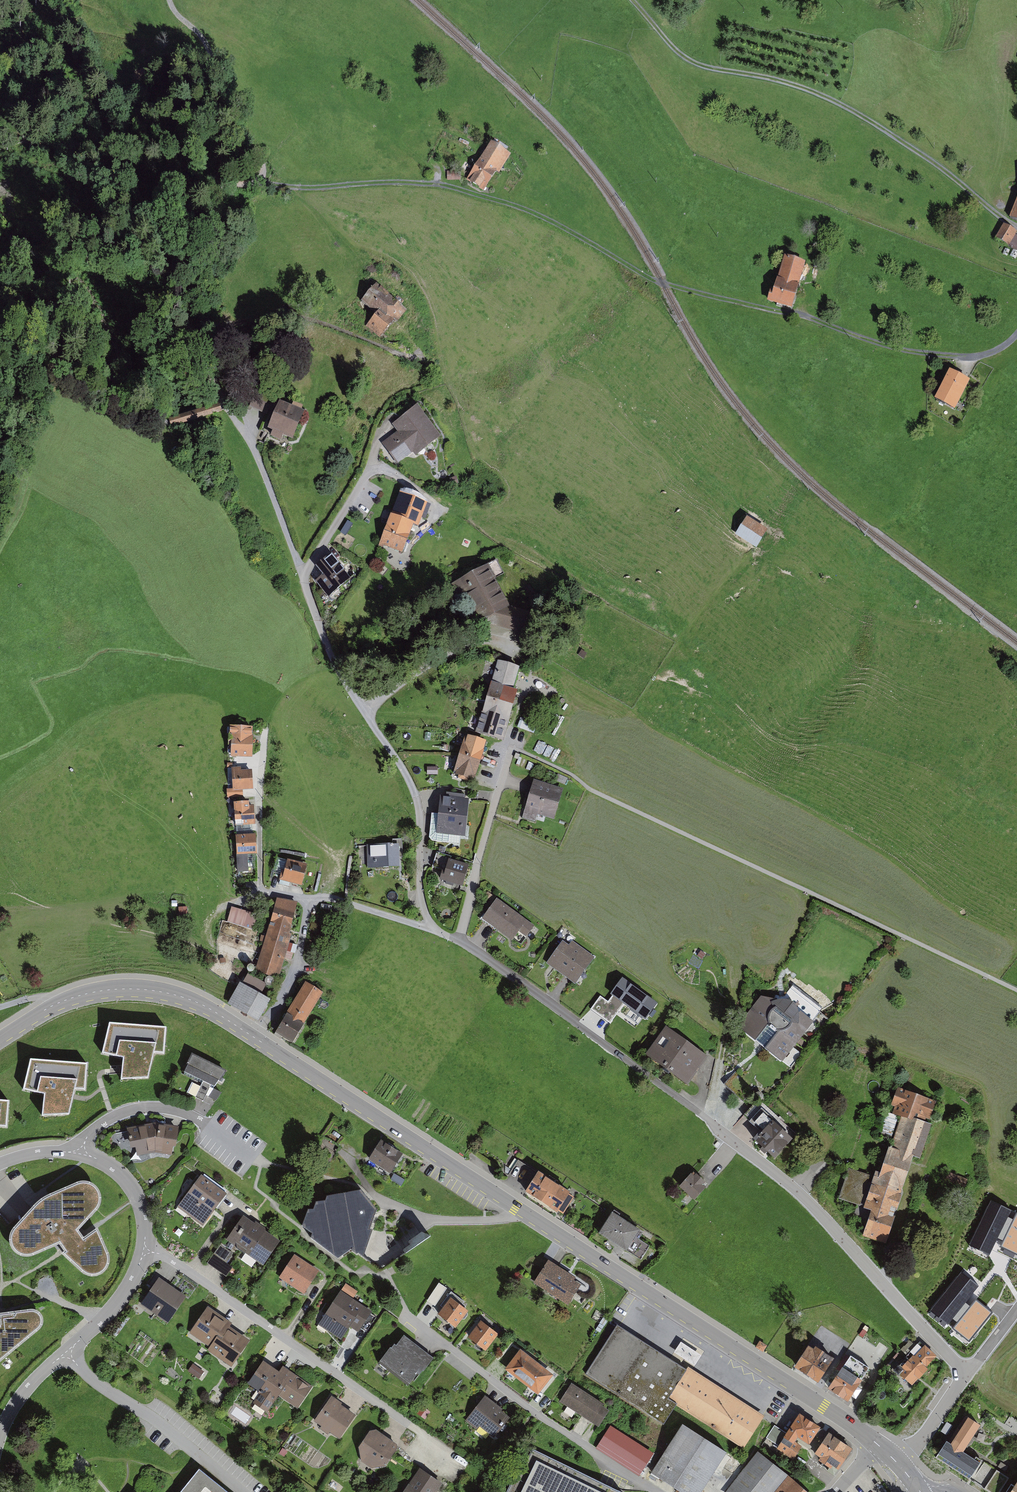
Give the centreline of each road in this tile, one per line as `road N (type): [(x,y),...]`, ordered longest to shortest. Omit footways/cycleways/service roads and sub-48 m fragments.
road 1 (secondary): [(0,1039),(55,1005),(100,991),(154,991),(210,1009),(877,1444)]
road 2 (track): [(1016,334),(991,351),(909,349),(653,280),(551,221),(458,189),(258,183)]
road 3 (residential): [(899,1464),(959,1385),(951,1358),(798,1192),(458,941)]
road 4 (residential): [(458,941),(431,928),(419,882),(416,797),(336,668),(228,374)]
road 5 (track): [(1016,988),(510,746)]
road 6 (track): [(1016,225),(851,107),(806,85),(694,60),(633,0)]
road 7 (residential): [(144,1246),(458,1460)]
road 8 (residential): [(655,1491),(409,1321)]
road 9 (residential): [(144,1246),(117,1302),(18,1397),(0,1443)]
road 10 (track): [(228,374),(179,233),(209,195),(258,183)]
road 11 (track): [(258,183),(263,167),(206,44),(169,0)]
road 12 (track): [(210,331),(298,317),(406,357)]
road 13 (residential): [(510,746),(458,941)]
road 14 (residential): [(70,1152),(113,1116),(140,1107),(177,1110),(208,1128)]
road 15 (residential): [(70,1152),(101,1161),(127,1183),(144,1246)]
road 16 (track): [(251,439),(182,335)]

